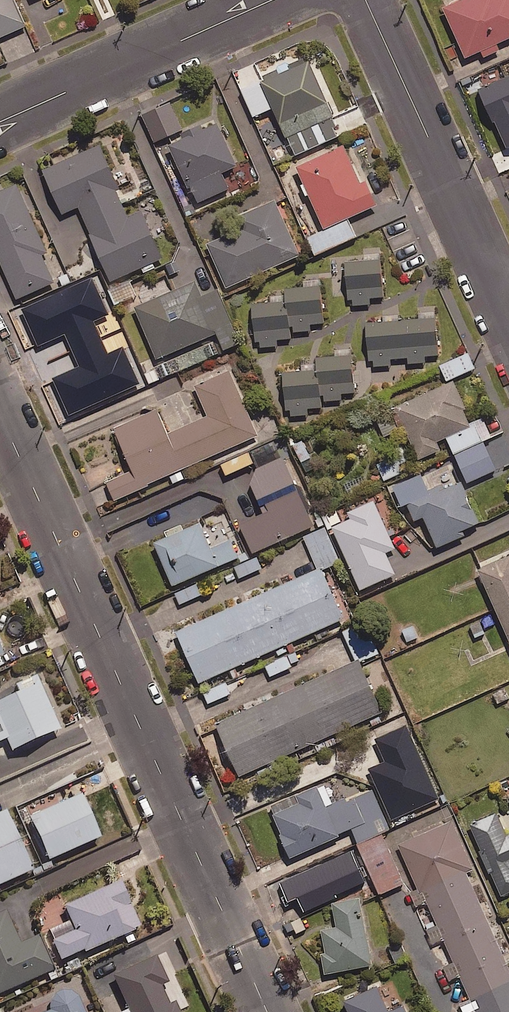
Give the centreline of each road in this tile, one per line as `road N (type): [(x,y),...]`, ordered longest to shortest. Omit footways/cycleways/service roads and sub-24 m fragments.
road 1 (residential): [(267,1011),(0,414)]
road 2 (residential): [(508,319),(366,0)]
road 3 (residential): [(0,122),(271,0)]

